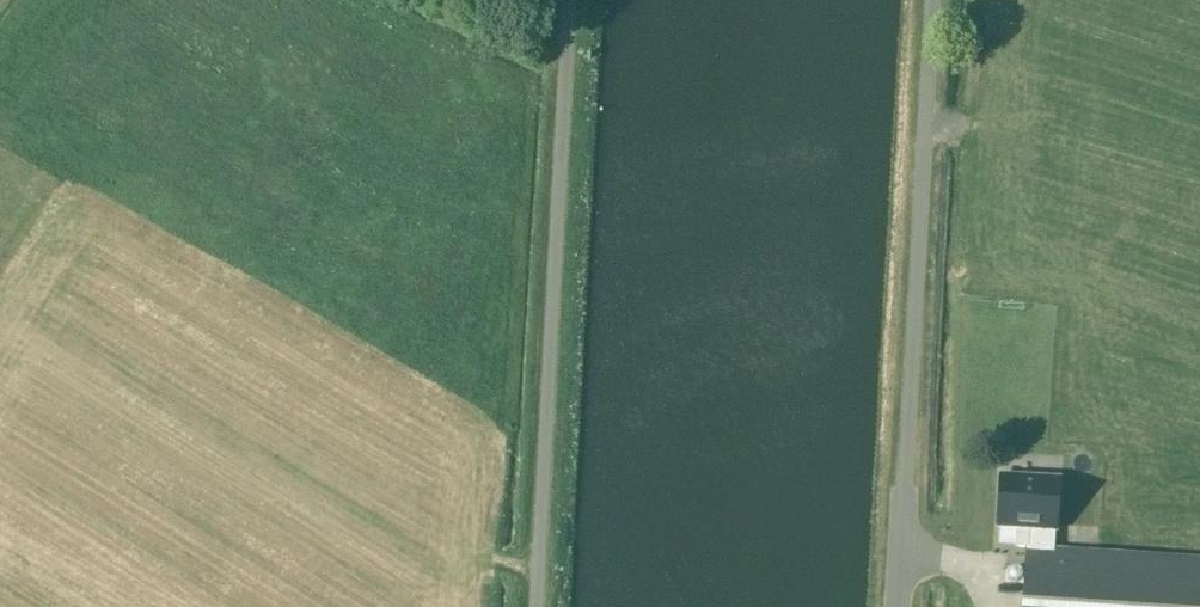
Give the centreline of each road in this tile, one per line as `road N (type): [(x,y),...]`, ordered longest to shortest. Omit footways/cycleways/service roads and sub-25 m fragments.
road 1 (unclassified): [(897,606),(931,0)]
road 2 (unclassified): [(536,606),(568,0)]

